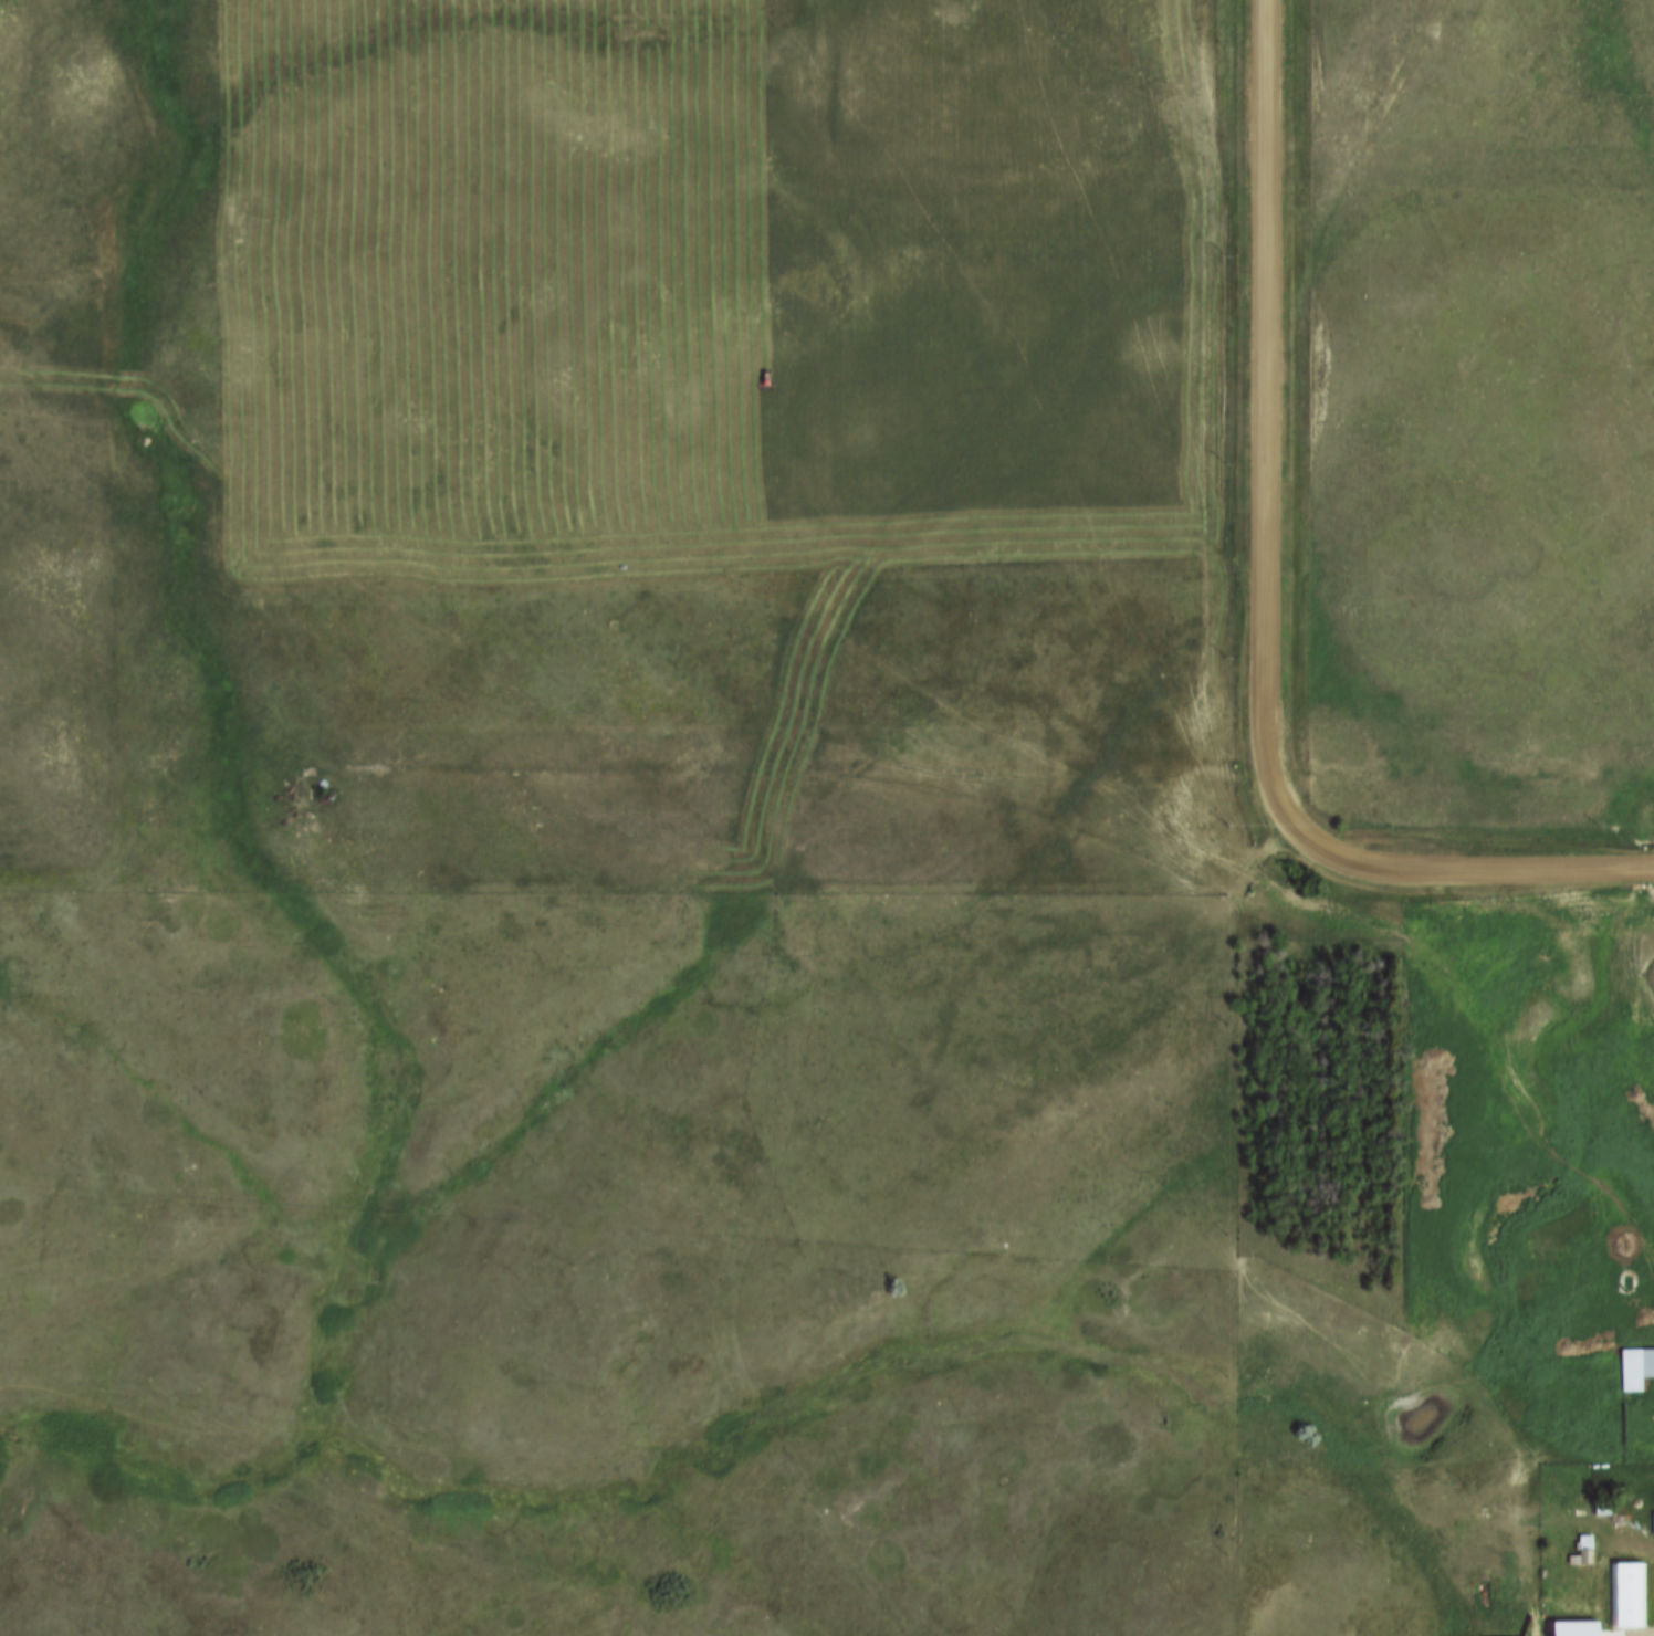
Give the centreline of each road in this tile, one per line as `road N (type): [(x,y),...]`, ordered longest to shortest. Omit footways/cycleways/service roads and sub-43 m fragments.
road 1 (tertiary): [(1653,868),(1376,872),(1321,853),(1279,808),(1264,728),(1265,0)]

